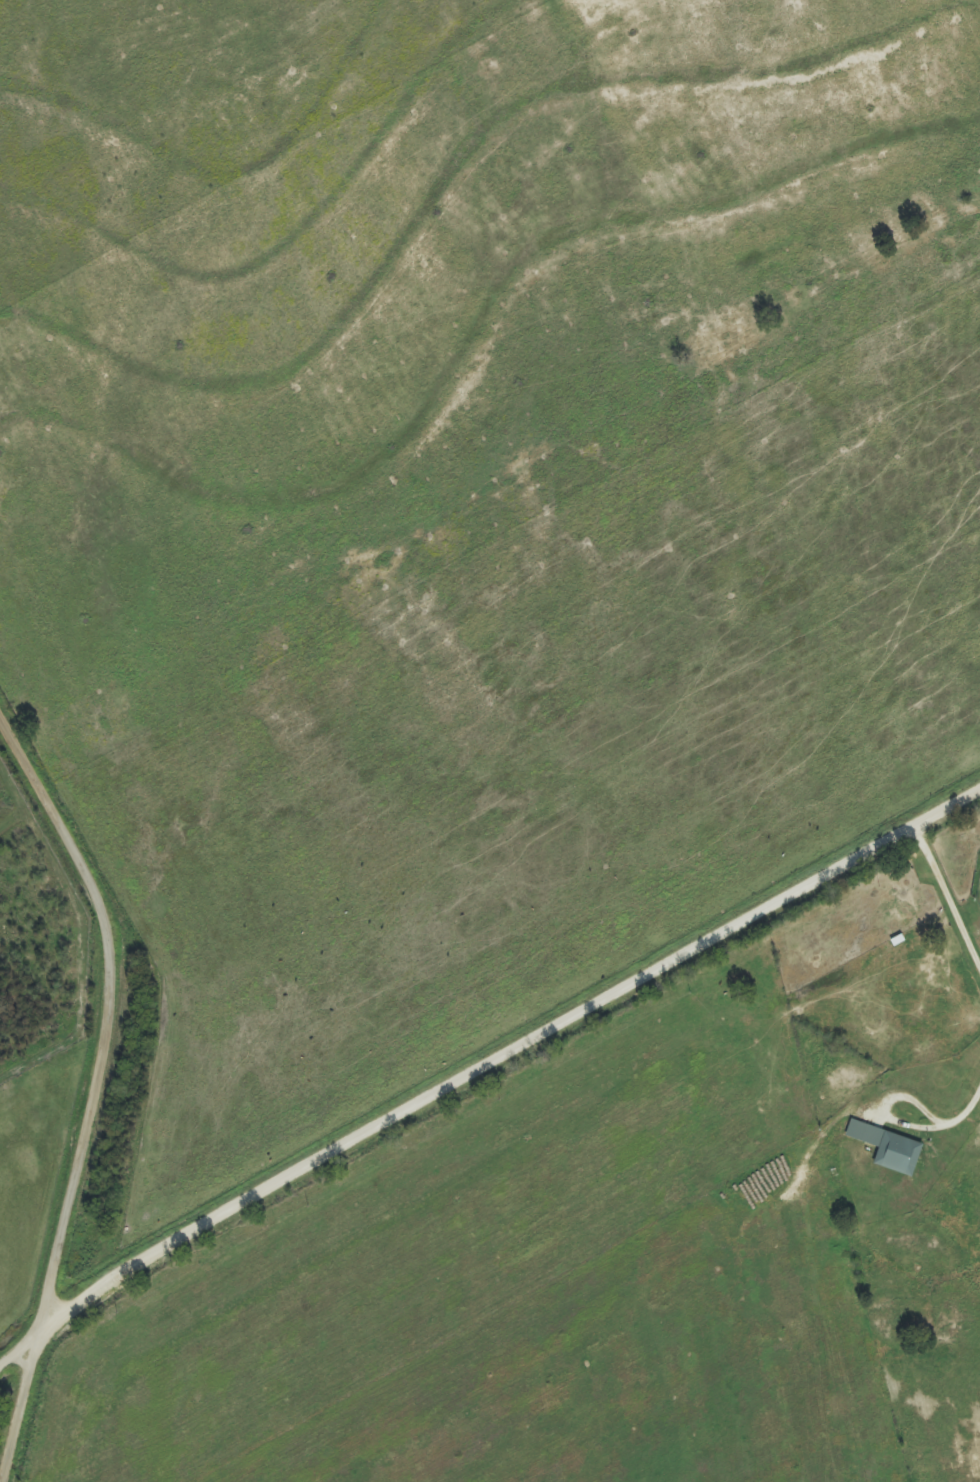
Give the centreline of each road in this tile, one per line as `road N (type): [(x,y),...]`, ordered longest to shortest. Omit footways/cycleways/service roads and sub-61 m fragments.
road 1 (residential): [(0,1378),(193,1235),(979,798)]
road 2 (residential): [(9,1481),(84,1161),(116,981),(96,888),(0,711)]

